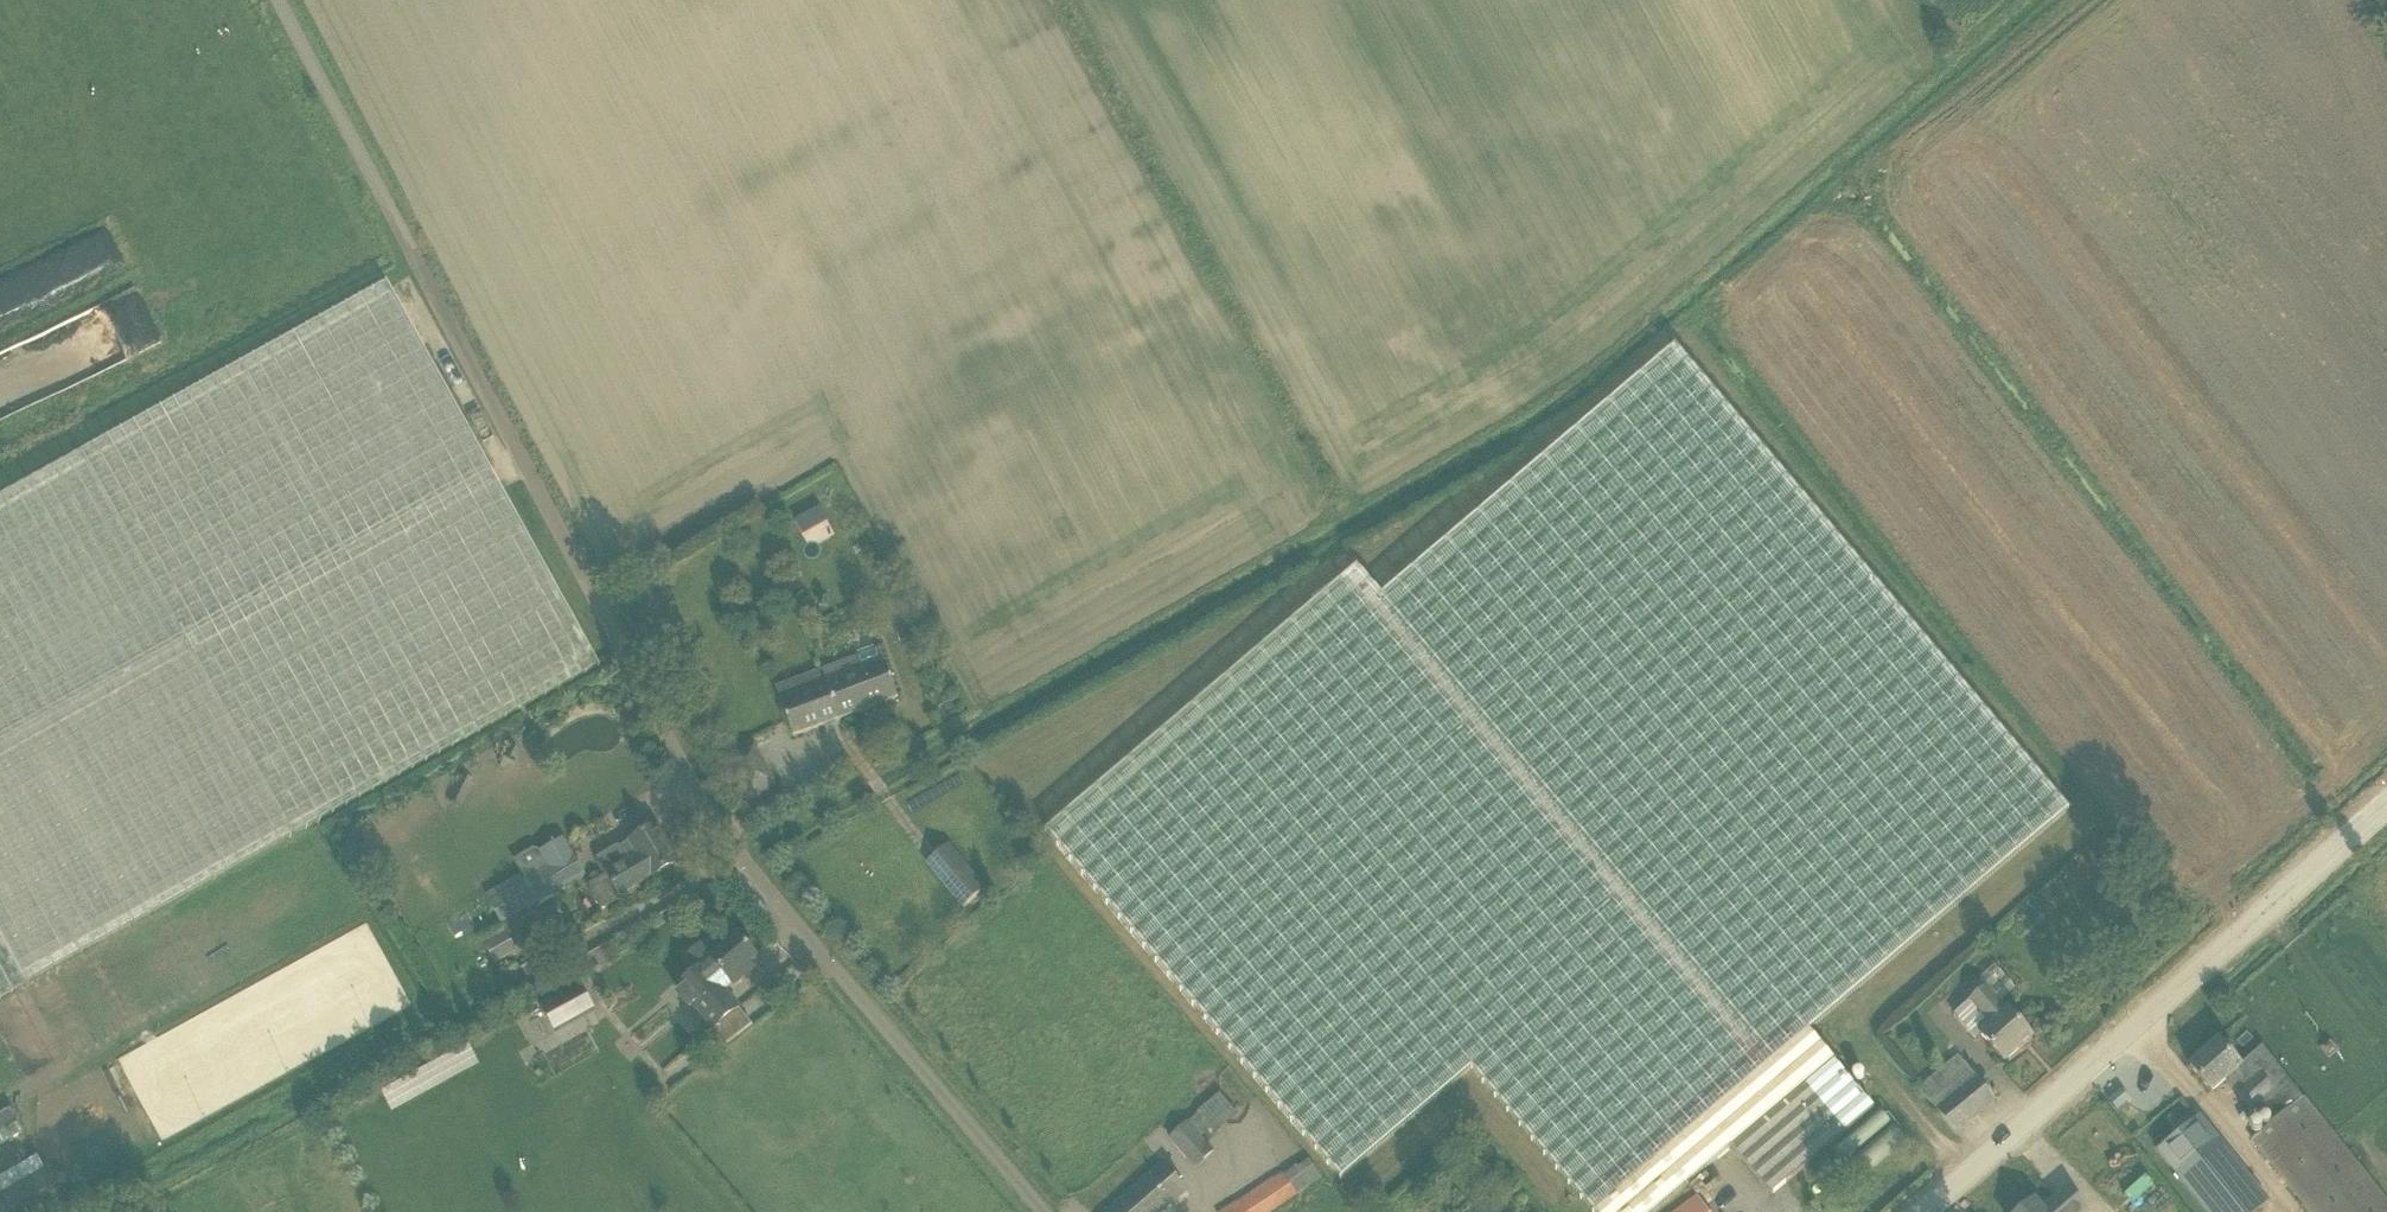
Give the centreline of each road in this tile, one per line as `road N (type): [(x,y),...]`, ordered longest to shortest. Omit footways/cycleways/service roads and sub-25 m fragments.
road 1 (track): [(279,0),(586,571)]
road 2 (tertiary): [(1920,1211),(2386,806)]
road 3 (unclassified): [(1042,1211),(827,964),(737,843)]
road 4 (unclassified): [(586,571),(737,843)]

